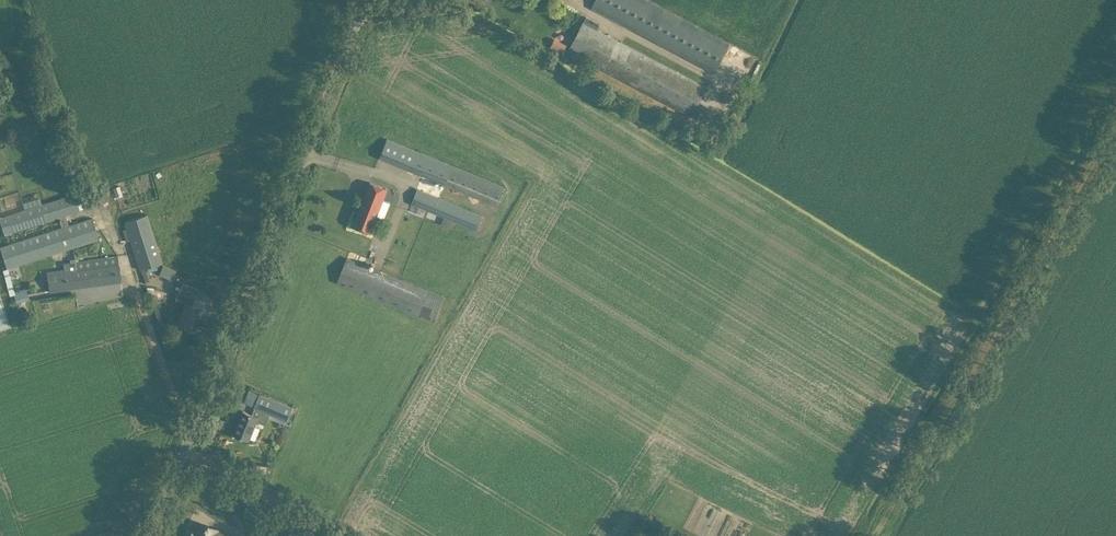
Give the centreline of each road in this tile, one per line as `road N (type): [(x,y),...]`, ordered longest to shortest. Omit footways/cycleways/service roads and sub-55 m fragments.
road 1 (unclassified): [(145,535),(362,0)]
road 2 (track): [(873,535),(1115,123)]
road 3 (track): [(330,535),(181,447)]

